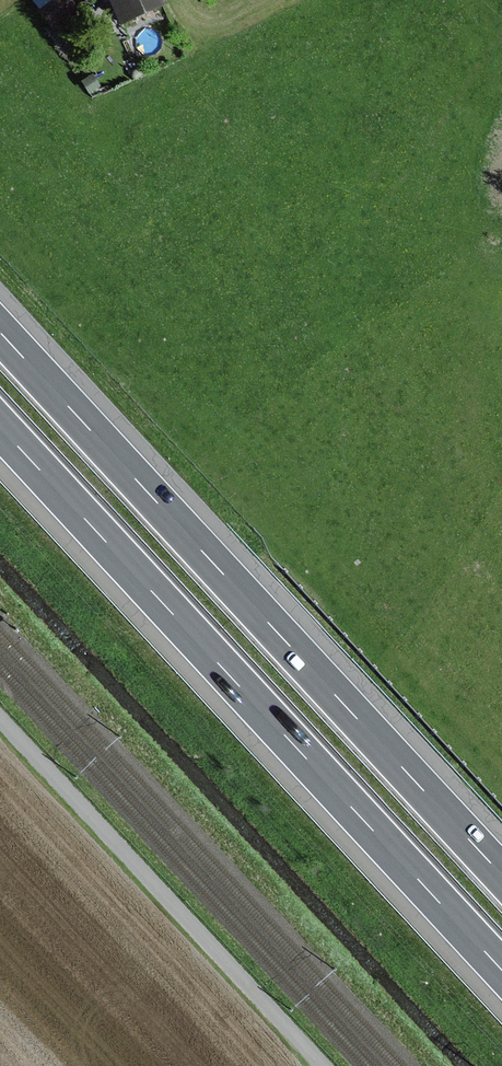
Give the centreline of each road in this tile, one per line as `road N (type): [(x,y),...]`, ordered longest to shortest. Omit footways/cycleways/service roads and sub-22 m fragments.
road 1 (motorway): [(0,428),(501,972)]
road 2 (motorway): [(501,877),(0,334)]
road 3 (track): [(0,719),(322,1065)]

